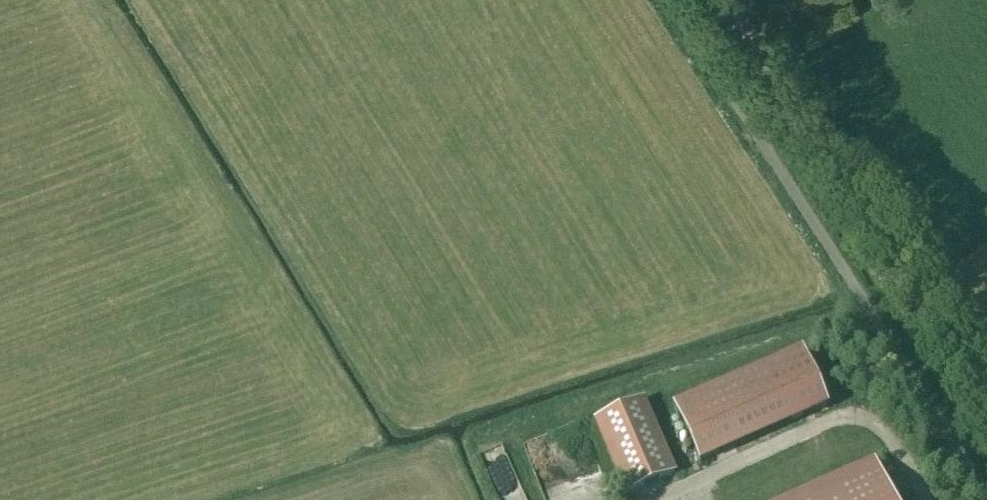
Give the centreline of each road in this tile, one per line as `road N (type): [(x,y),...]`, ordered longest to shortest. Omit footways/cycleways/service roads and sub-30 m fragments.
road 1 (tertiary): [(986,408),(724,0)]

